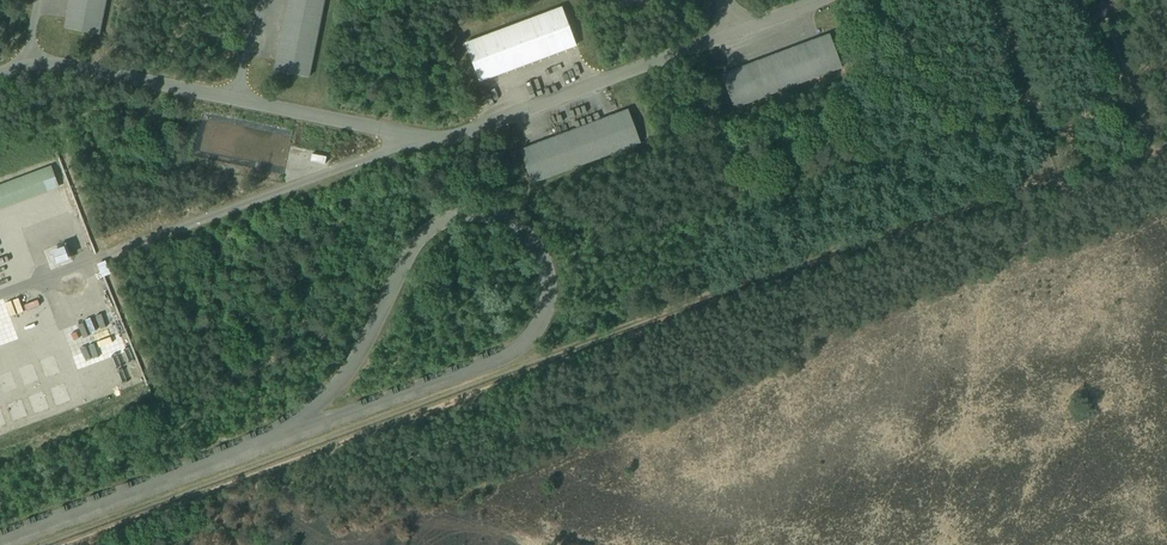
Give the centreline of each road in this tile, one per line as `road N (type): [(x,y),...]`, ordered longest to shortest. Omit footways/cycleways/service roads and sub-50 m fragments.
road 1 (track): [(70,544),(1032,185),(1101,183),(1133,169),(1149,151)]
road 2 (track): [(1149,151),(1102,0)]

